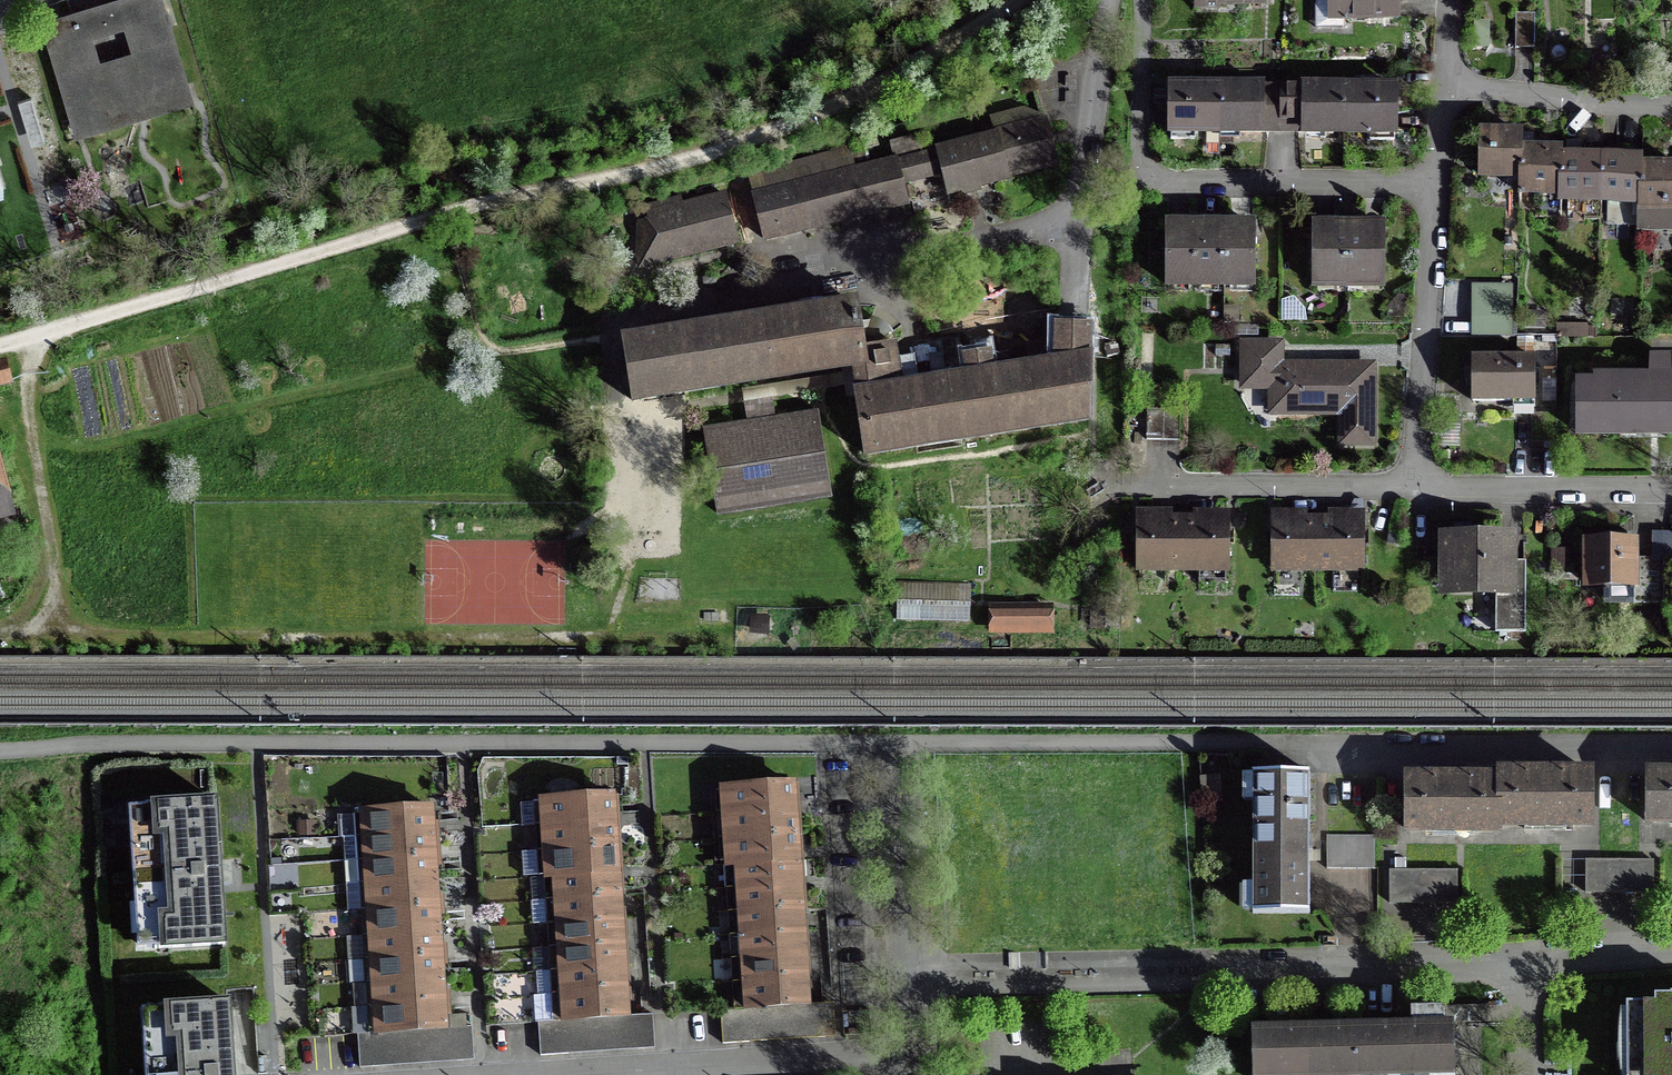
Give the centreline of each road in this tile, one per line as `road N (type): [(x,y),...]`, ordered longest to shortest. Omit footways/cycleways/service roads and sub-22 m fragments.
road 1 (unclassified): [(1015,0),(852,98),(781,130),(601,185),(518,193),(0,347)]
road 2 (track): [(29,632),(610,635)]
road 3 (track): [(35,336),(32,422),(57,558),(51,601),(29,632),(0,637)]
road 4 (residential): [(1338,748),(1671,748)]
road 5 (track): [(1092,432),(1001,453),(868,467),(797,393)]
road 6 (residential): [(903,1074),(885,745)]
road 7 (residential): [(1436,187),(1413,491)]
road 8 (residential): [(1436,187),(1136,182)]
road 9 (residential): [(1413,491),(1124,487)]
road 10 (residential): [(1525,961),(1252,969)]
road 11 (residential): [(1671,492),(1413,491)]
road 12 (residential): [(1671,102),(1446,86)]
road 13 (residential): [(1671,952),(1525,961)]

